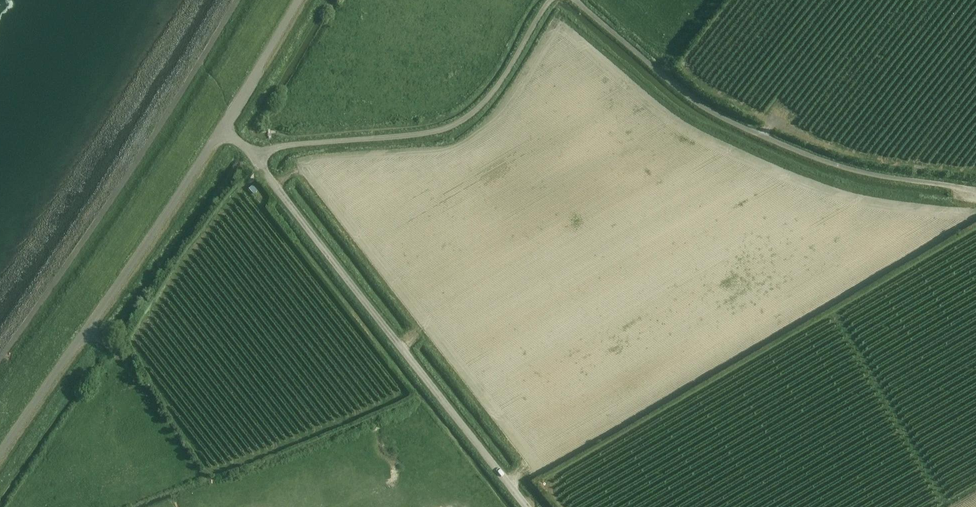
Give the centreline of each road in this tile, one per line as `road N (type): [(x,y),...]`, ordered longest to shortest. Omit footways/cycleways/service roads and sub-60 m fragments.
road 1 (unclassified): [(975,191),(855,171),(715,115),(574,0)]
road 2 (unclassified): [(530,506),(253,157)]
road 3 (unclassified): [(0,457),(226,124)]
road 4 (unclassified): [(253,157),(448,131),(504,82),(553,0)]
road 5 (unclassified): [(226,124),(300,0)]

